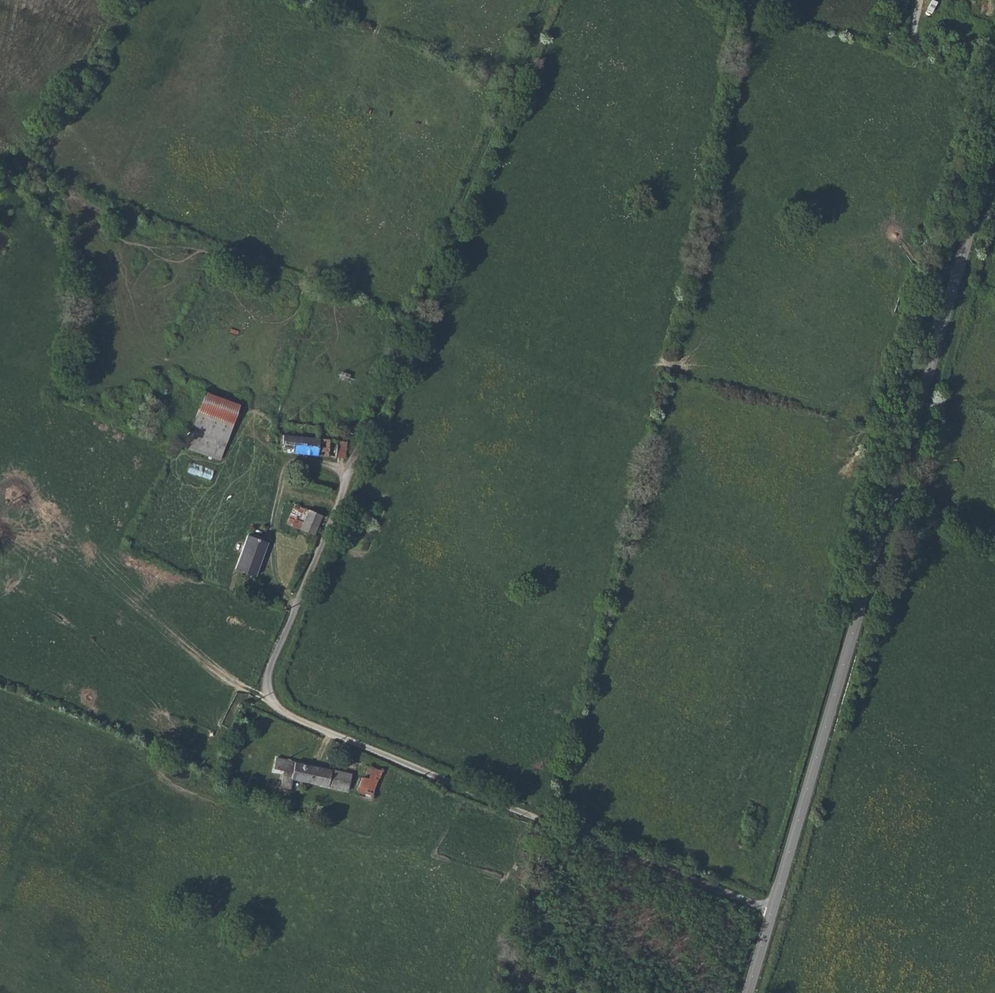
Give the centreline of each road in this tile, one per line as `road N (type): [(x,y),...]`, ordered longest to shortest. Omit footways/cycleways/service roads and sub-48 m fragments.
road 1 (unclassified): [(768,912),(295,720),(268,697),(272,669),(369,440)]
road 2 (unclassified): [(768,912),(994,171)]
road 3 (track): [(550,0),(369,440)]

